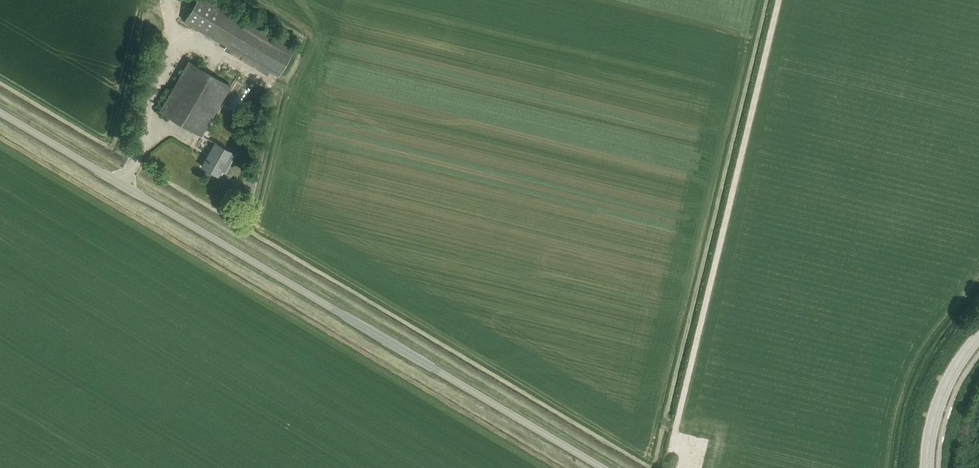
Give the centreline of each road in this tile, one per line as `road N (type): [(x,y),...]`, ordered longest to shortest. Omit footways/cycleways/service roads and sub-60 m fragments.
road 1 (unclassified): [(0,112),(602,467)]
road 2 (track): [(677,467),(676,431),(779,0)]
road 3 (tertiary): [(928,467),(945,386),(978,334)]

